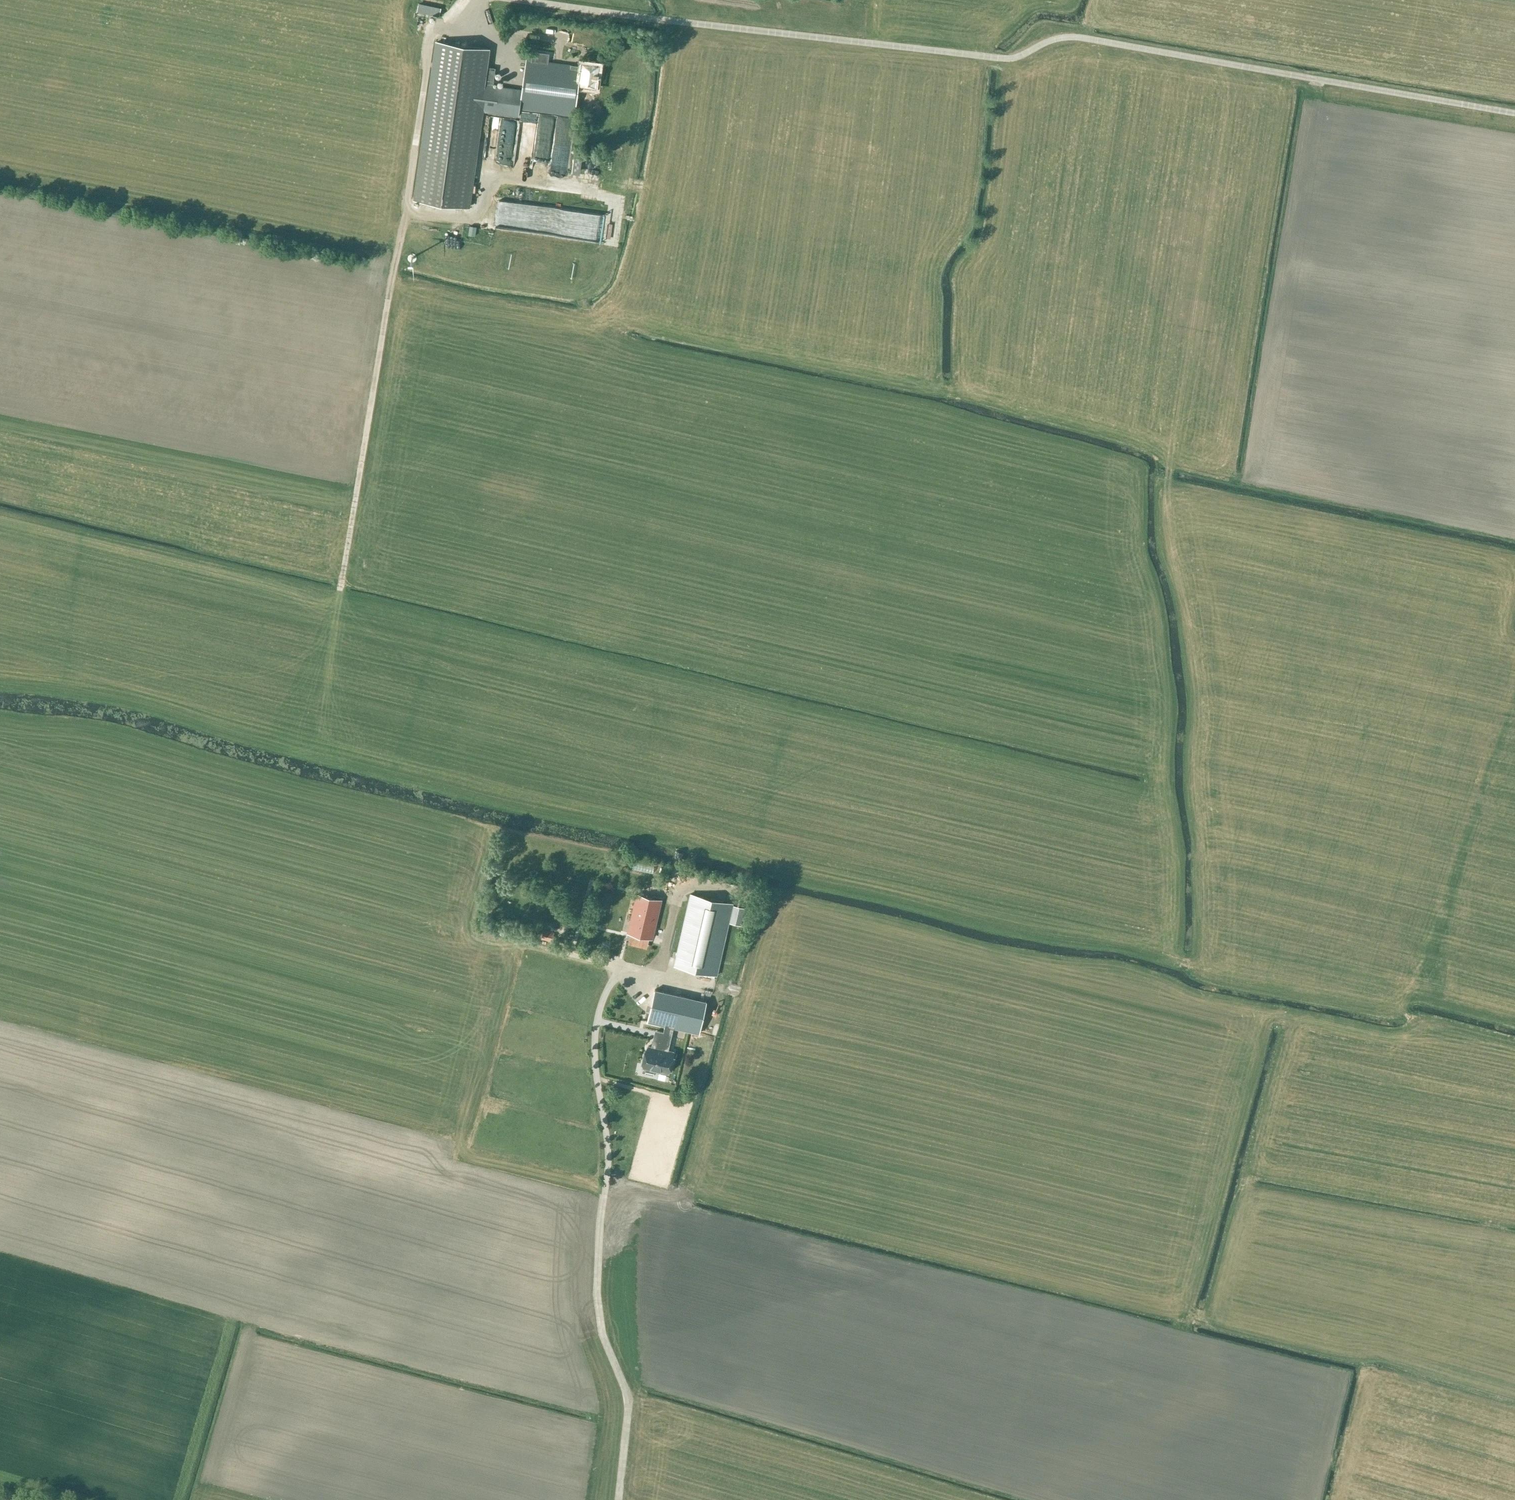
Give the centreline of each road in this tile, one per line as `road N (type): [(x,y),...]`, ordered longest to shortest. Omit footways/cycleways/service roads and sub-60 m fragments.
road 1 (track): [(523,0),(1002,58),(1082,37),(1514,113)]

